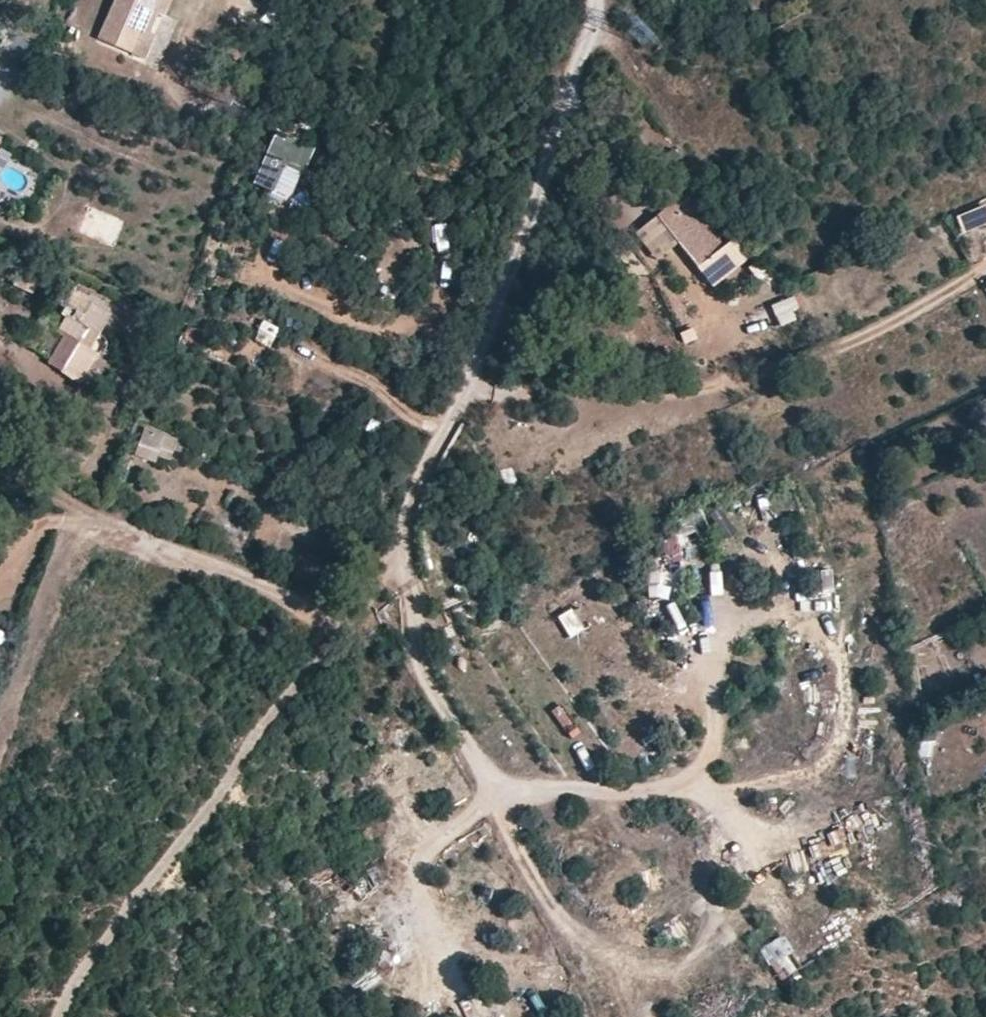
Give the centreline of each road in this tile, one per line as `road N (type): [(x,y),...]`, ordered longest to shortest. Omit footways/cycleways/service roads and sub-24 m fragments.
road 1 (track): [(588,0),(538,212),(472,384),(427,456),(378,572),(336,625),(101,517)]
road 2 (track): [(336,625),(68,986),(58,1016)]

